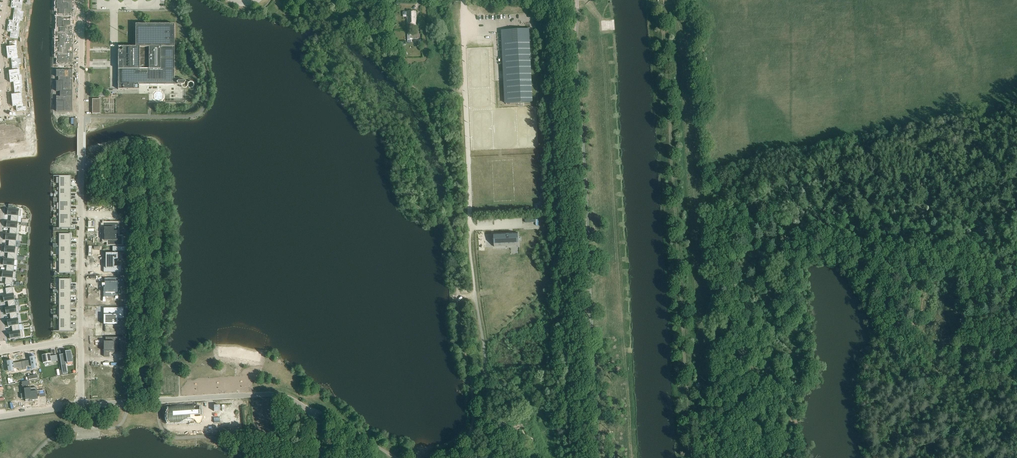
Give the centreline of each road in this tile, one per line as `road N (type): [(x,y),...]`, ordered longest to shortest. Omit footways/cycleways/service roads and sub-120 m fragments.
road 1 (track): [(662,0),(691,457)]
road 2 (residential): [(81,339),(81,0)]
road 3 (unclassified): [(323,457),(314,417),(281,395),(82,405)]
road 4 (track): [(464,16),(475,291)]

